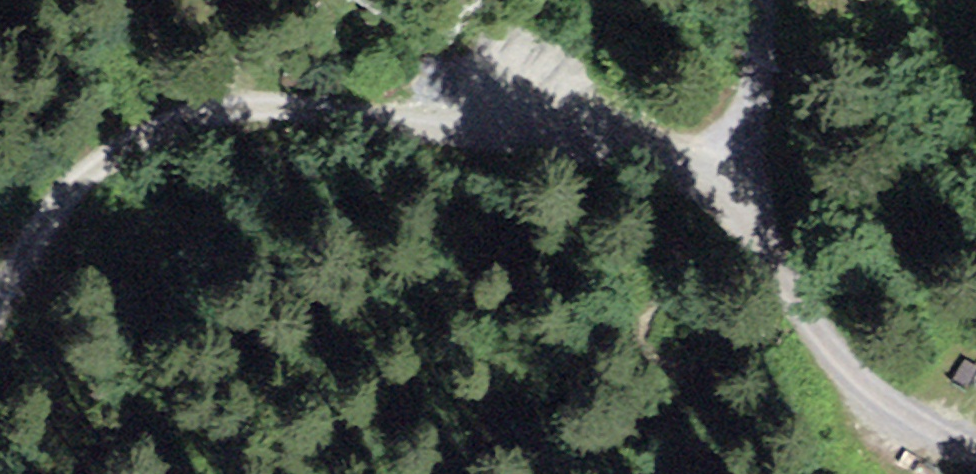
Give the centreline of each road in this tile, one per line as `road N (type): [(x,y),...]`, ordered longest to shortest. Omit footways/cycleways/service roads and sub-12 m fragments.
road 1 (track): [(754,181),(550,116),(411,126),(235,106)]
road 2 (track): [(754,181),(778,276),(821,344),(888,406),(975,456)]
road 3 (track): [(235,106),(193,117),(87,171),(0,300)]
road 4 (track): [(767,0),(754,181)]

